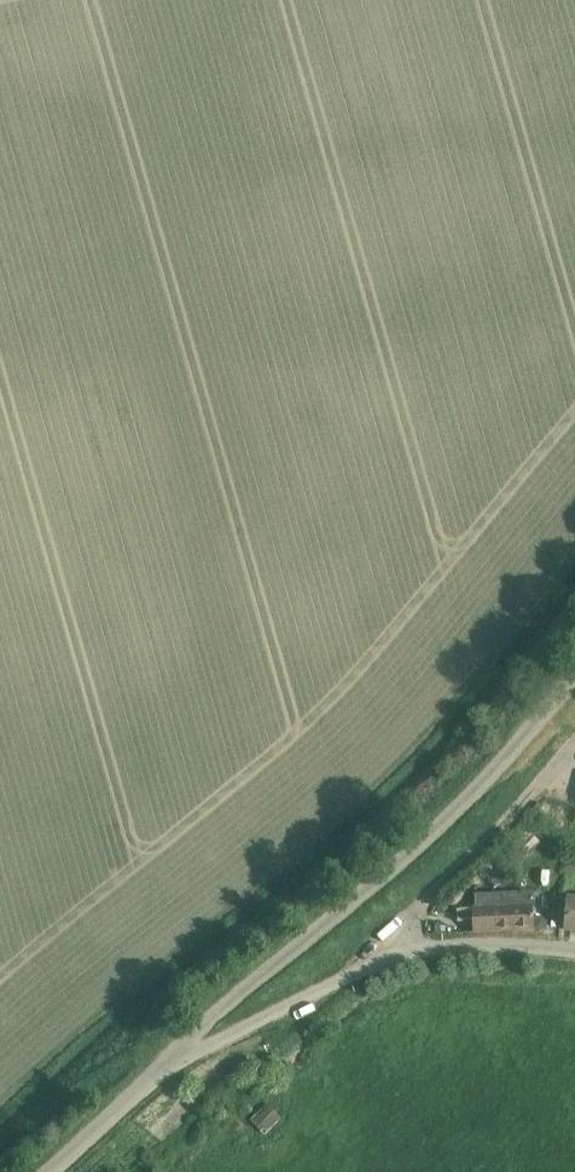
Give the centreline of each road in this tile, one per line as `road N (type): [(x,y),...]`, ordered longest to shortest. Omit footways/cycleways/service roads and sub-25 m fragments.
road 1 (unclassified): [(156,1075),(503,766),(574,680)]
road 2 (residential): [(348,977),(404,955),(574,951)]
road 3 (unclassified): [(156,1075),(348,977)]
road 4 (unclassified): [(49,1171),(156,1075)]

